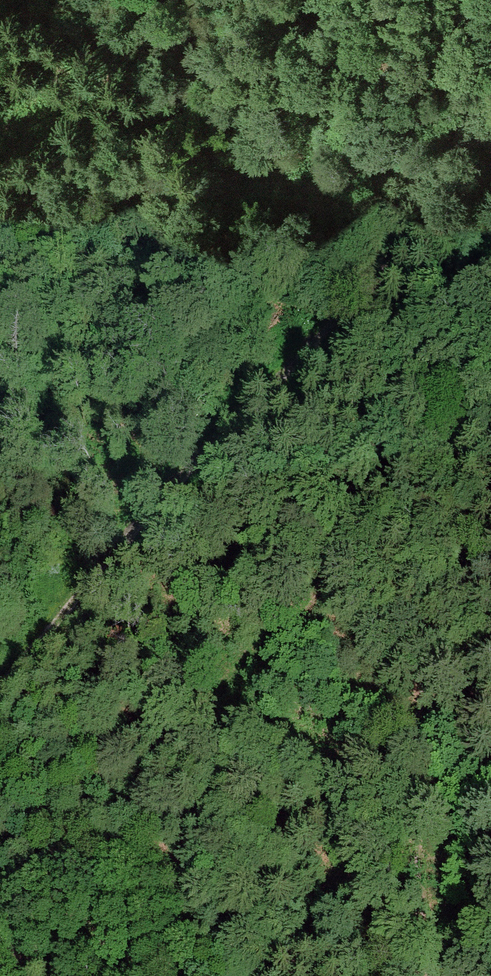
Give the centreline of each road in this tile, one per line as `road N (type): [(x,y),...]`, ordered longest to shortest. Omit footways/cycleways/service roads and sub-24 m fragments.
road 1 (track): [(0,675),(239,383),(376,249),(490,164)]
road 2 (track): [(416,975),(412,839),(452,378),(490,332)]

